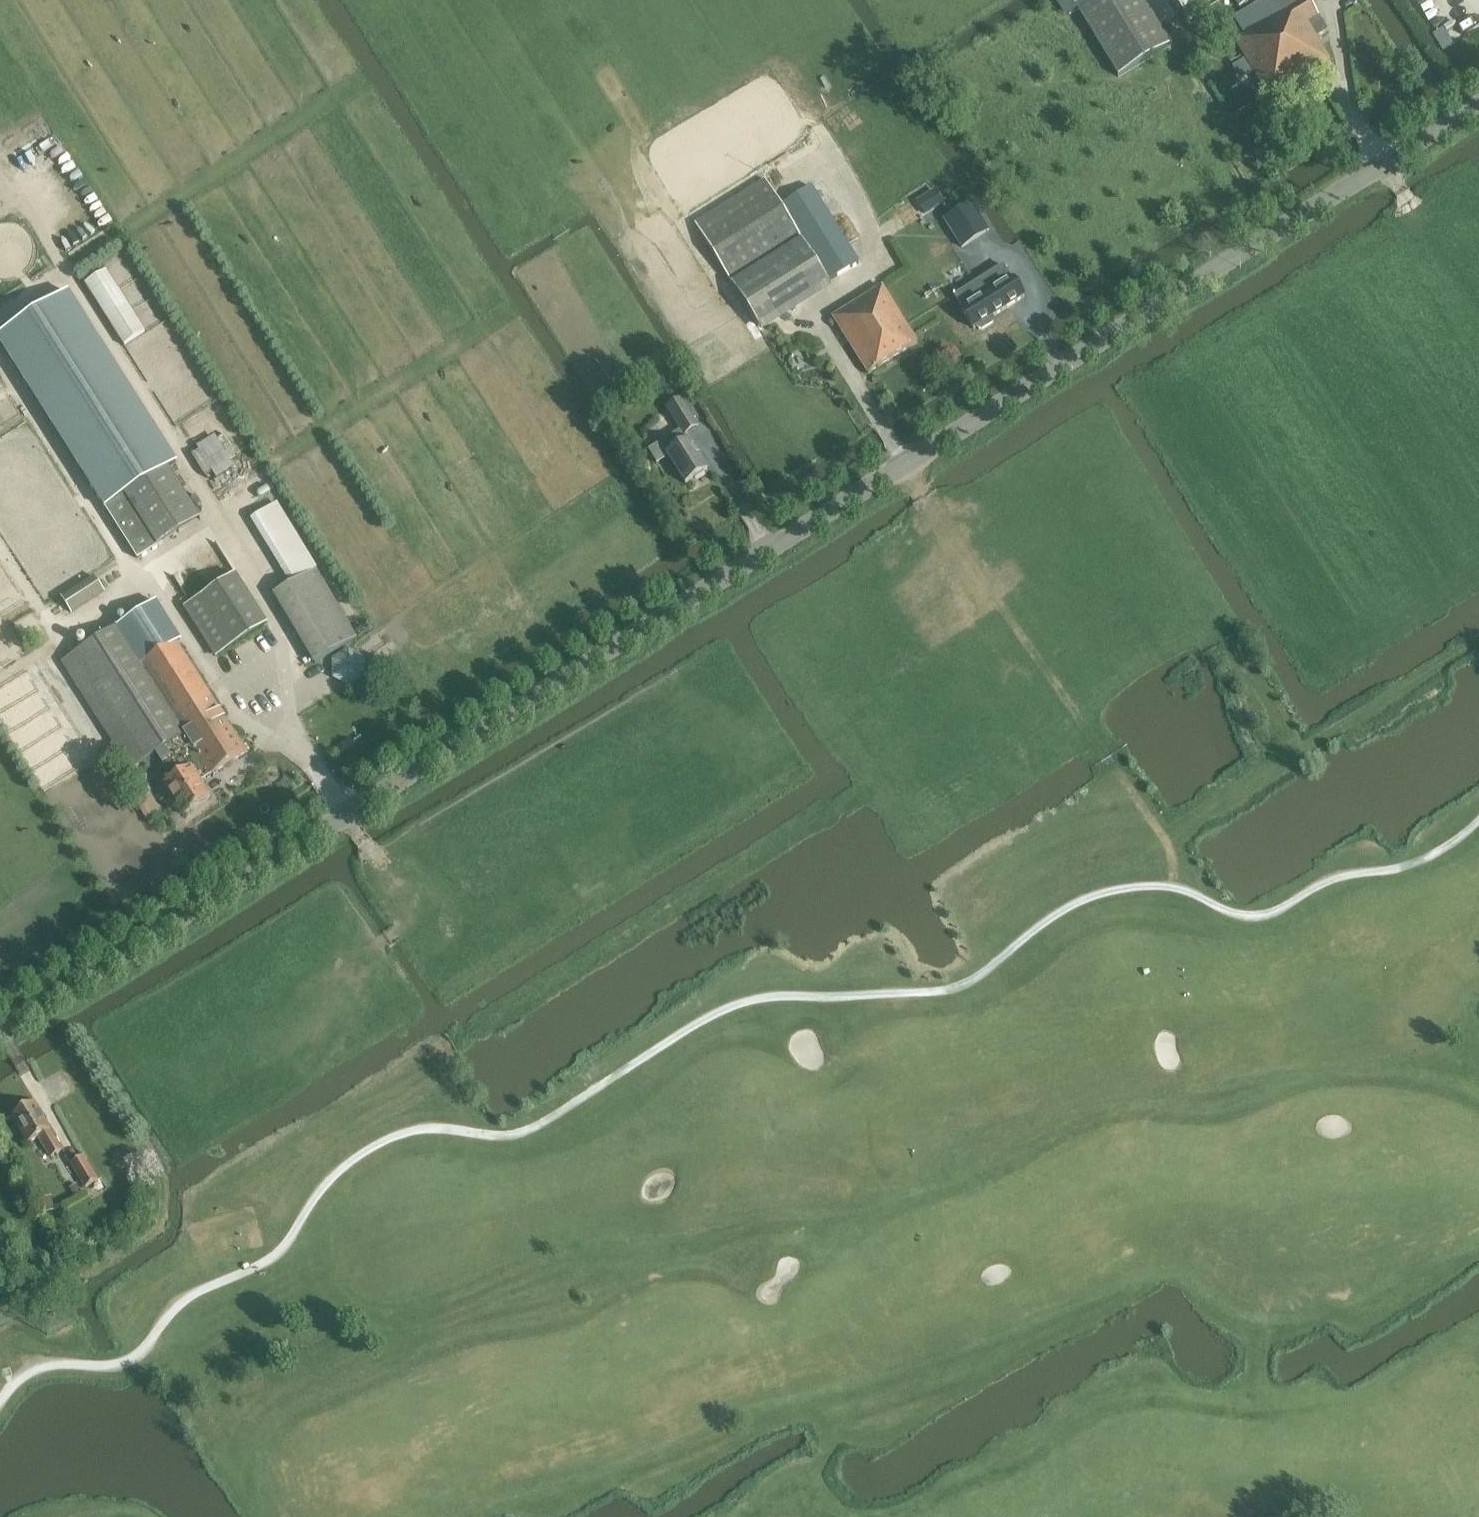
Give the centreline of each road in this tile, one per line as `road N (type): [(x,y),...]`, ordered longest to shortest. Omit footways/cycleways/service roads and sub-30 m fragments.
road 1 (tertiary): [(0,1032),(1478,106)]

